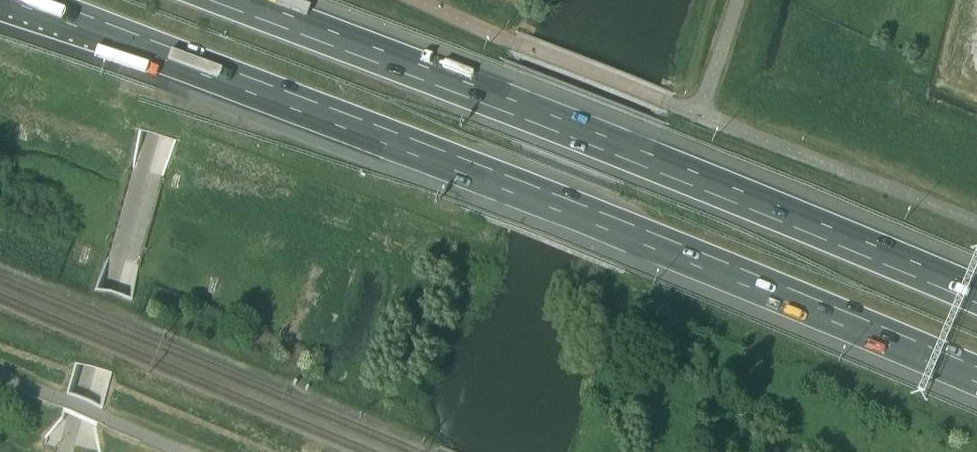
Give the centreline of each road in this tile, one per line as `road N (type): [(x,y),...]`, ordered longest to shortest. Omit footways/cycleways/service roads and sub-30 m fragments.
road 1 (motorway): [(9,0),(626,237),(976,382)]
road 2 (motorway): [(976,288),(249,0)]

